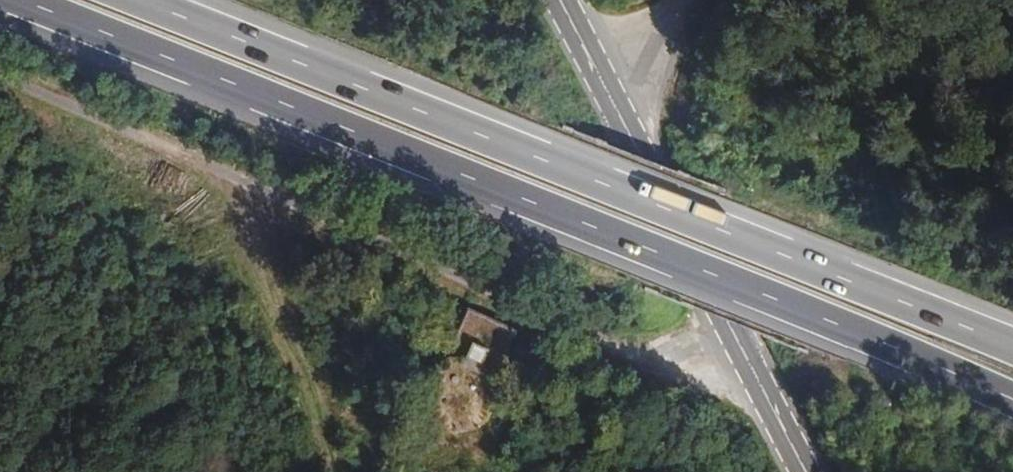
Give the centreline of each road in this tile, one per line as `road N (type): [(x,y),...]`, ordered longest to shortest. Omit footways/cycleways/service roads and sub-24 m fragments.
road 1 (motorway): [(11,0),(1012,403)]
road 2 (motorway): [(1012,350),(132,0)]
road 3 (track): [(265,192),(603,341),(696,360),(748,358)]
road 4 (secondary): [(809,471),(602,81)]
road 5 (track): [(0,82),(265,192)]

